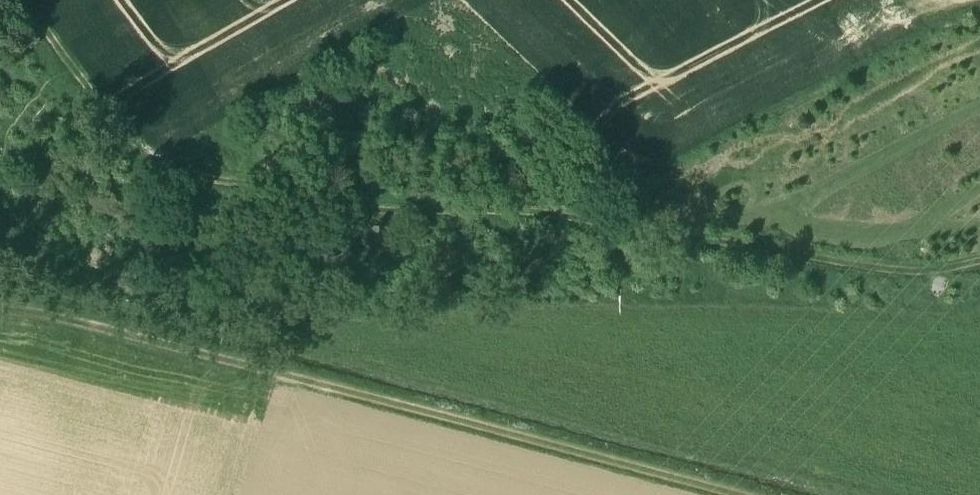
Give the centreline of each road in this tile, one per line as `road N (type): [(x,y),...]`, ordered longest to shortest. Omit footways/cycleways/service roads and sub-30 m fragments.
road 1 (track): [(38,0),(147,165),(395,208),(543,210),(957,279),(979,268)]
road 2 (track): [(0,317),(28,315),(709,494)]

